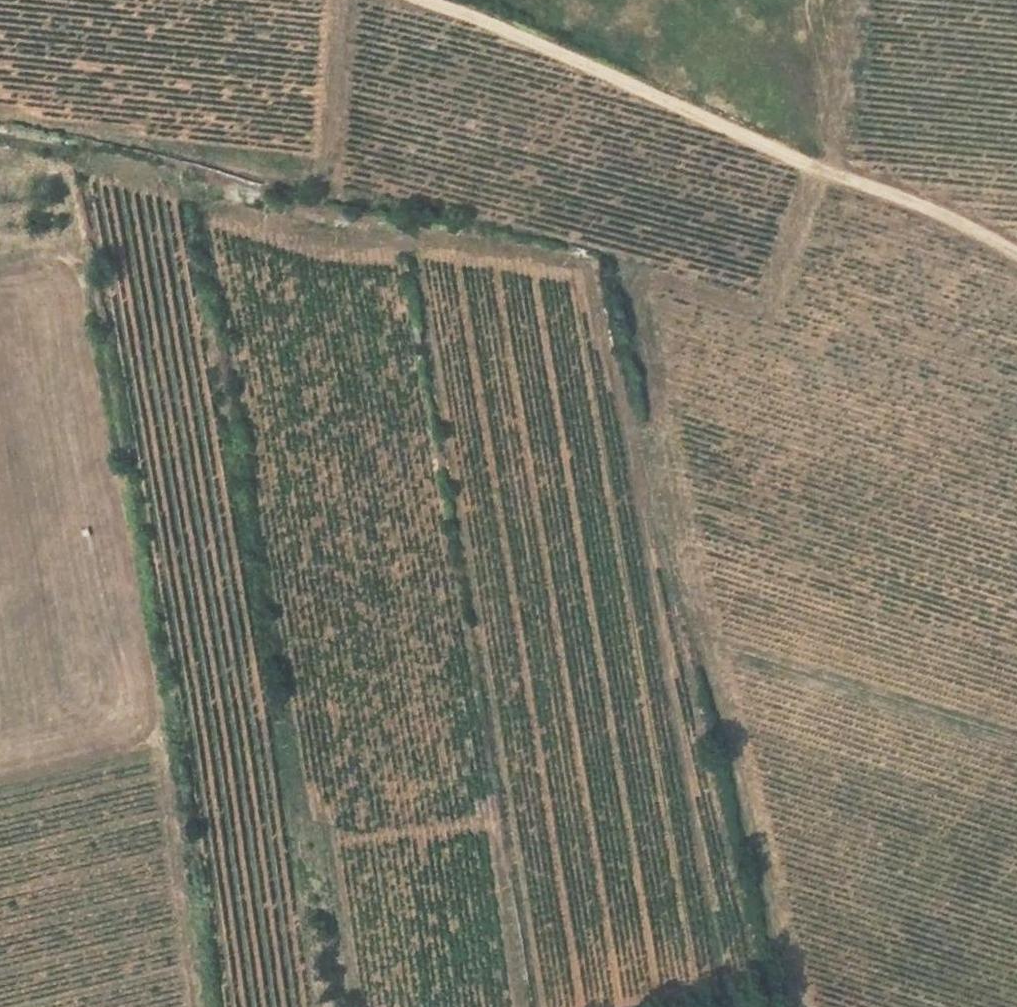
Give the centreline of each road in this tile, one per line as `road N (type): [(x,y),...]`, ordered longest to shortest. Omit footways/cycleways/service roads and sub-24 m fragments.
road 1 (track): [(1016,255),(949,216),(429,0)]

